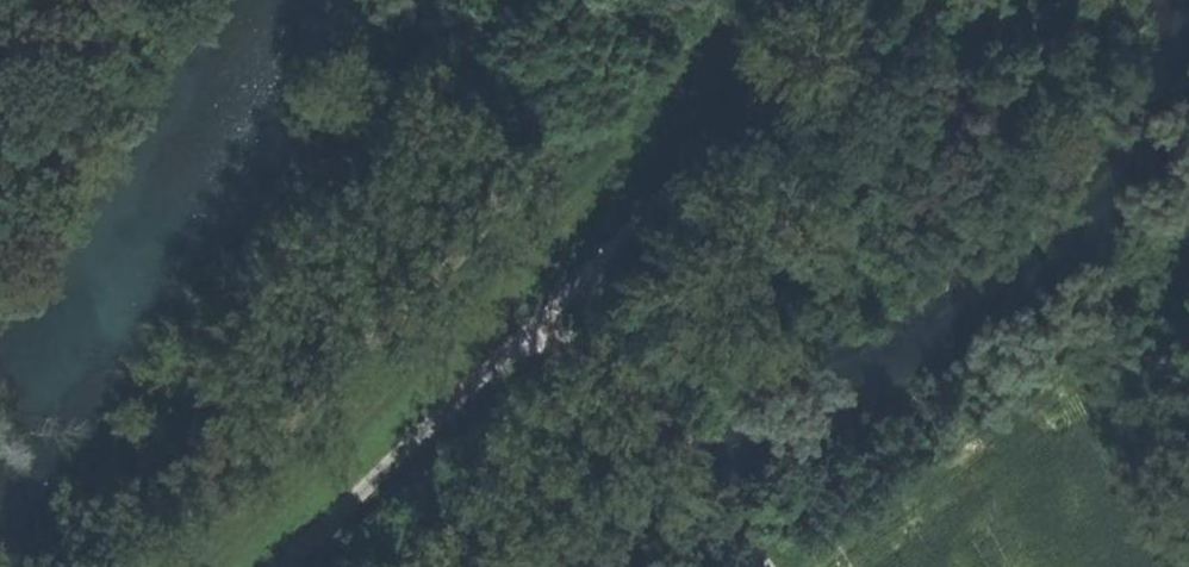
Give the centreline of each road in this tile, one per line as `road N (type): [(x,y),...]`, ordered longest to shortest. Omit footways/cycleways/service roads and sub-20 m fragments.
road 1 (track): [(217,566),(414,380),(786,0)]
road 2 (track): [(276,566),(583,289)]
road 3 (track): [(583,289),(832,0)]
road 4 (track): [(583,289),(774,566)]

